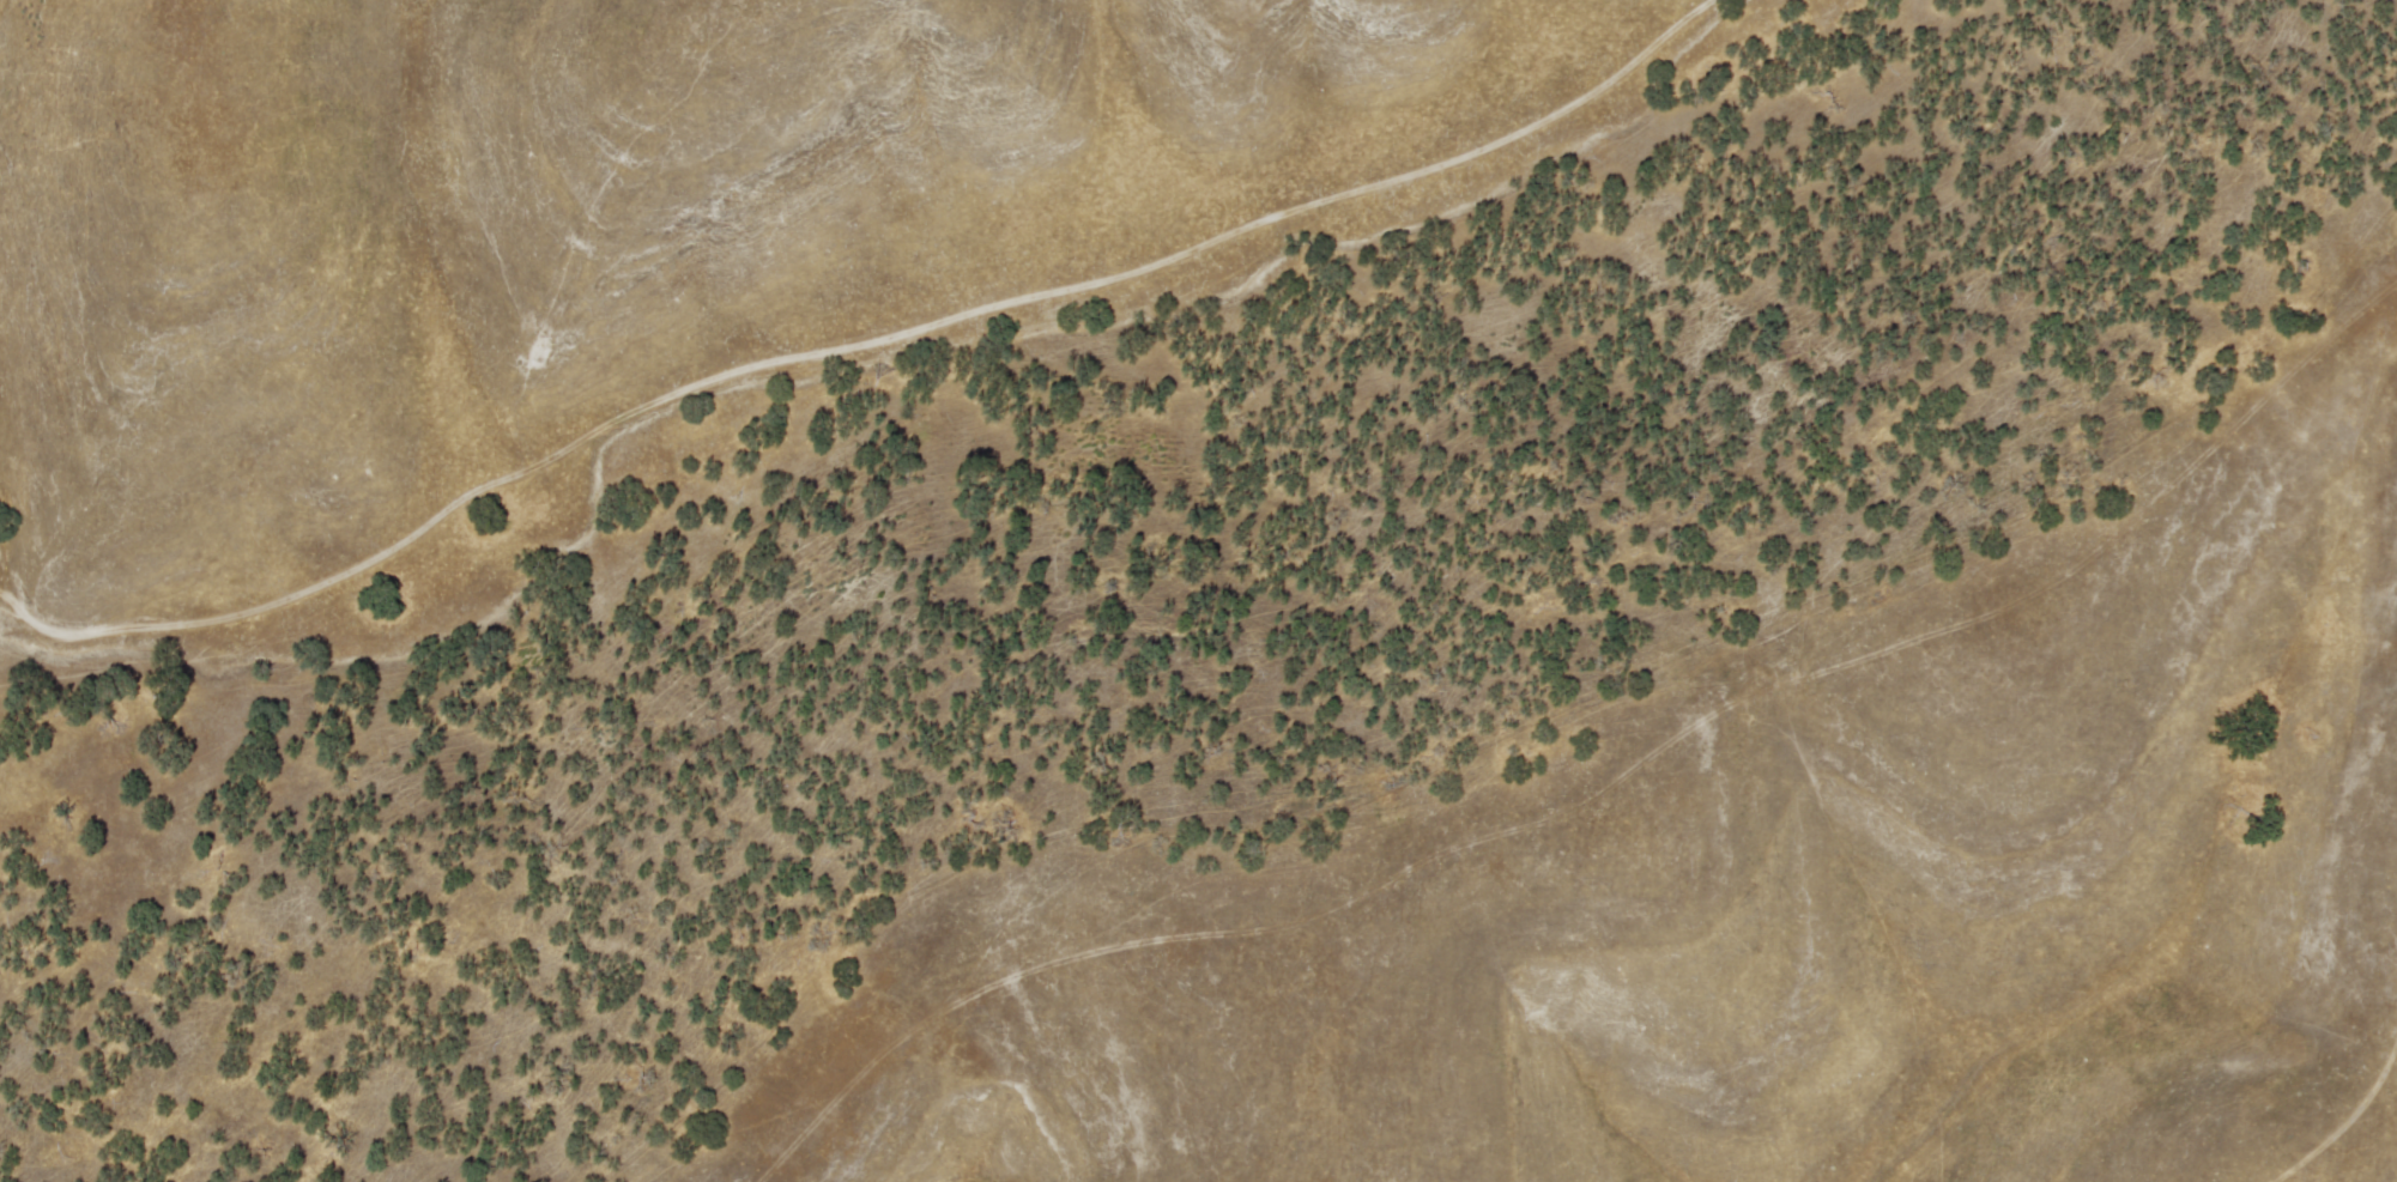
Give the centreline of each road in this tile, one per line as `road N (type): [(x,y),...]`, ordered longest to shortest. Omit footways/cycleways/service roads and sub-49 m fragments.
road 1 (residential): [(0,594),(61,636),(144,637),(266,612),(358,569),(434,519),(689,382),(1116,278),(1467,156),(1597,89),(1704,0)]

